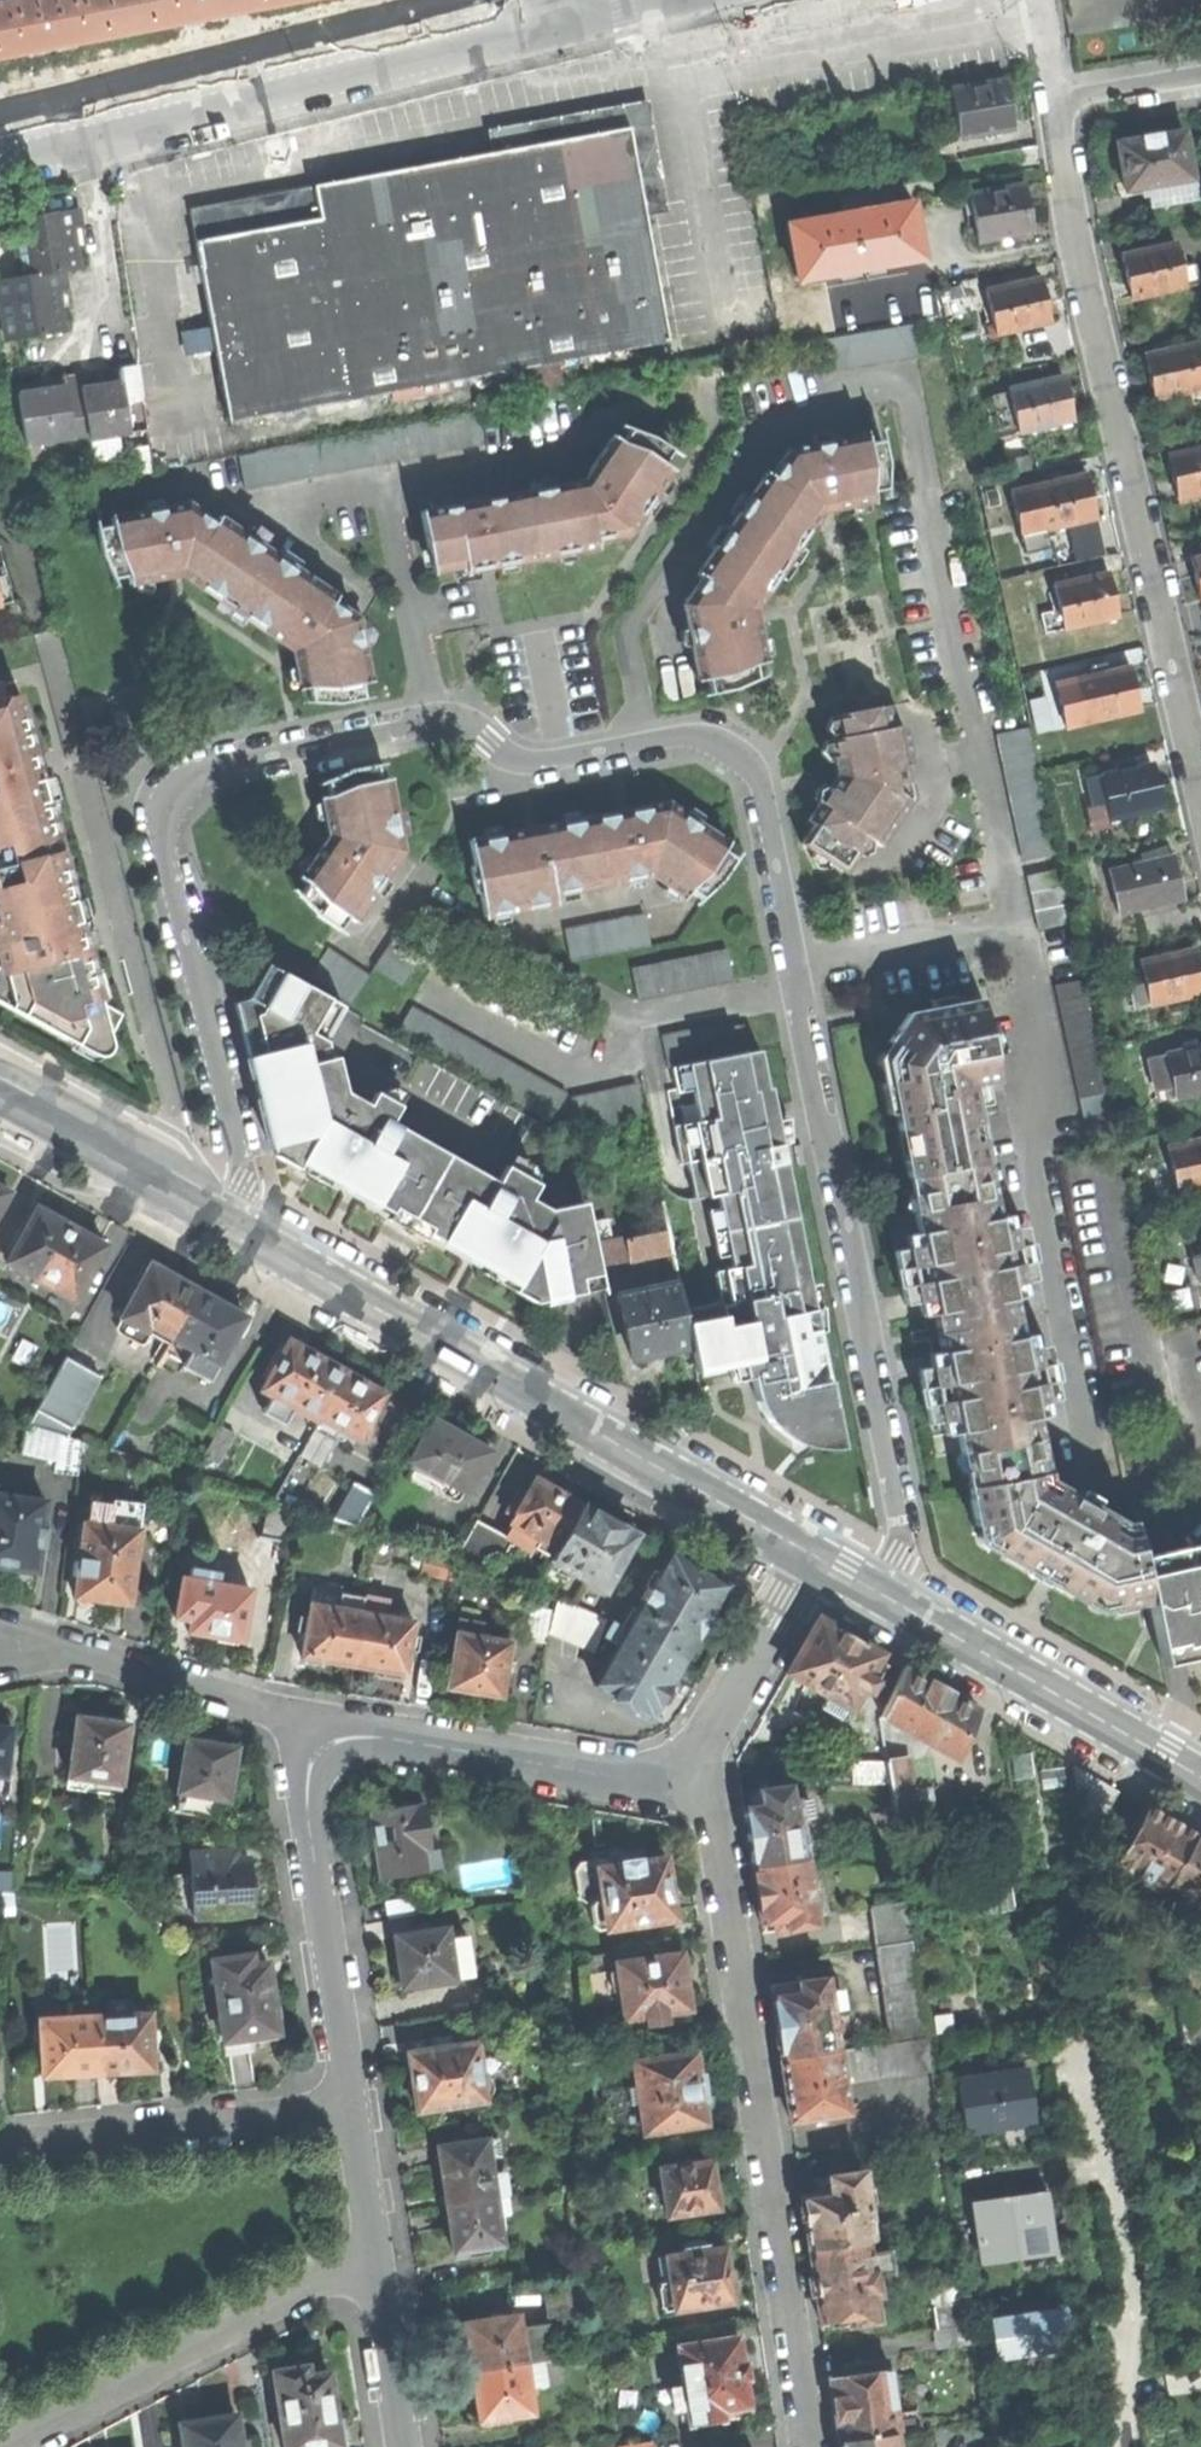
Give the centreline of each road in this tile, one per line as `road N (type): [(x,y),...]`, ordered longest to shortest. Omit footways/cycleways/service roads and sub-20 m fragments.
road 1 (residential): [(885,1585),(901,1552),(763,786),(754,767),(721,742),(685,737),(522,764),(493,750),(462,720),(444,718),(200,767),(183,779),(162,837),(243,1162),(230,1217)]
road 2 (residential): [(1200,785),(1081,257),(1058,120),(1060,103),(1076,95),(1200,74)]
road 3 (residential): [(808,2446),(698,1755)]
road 4 (primary): [(820,1548),(230,1217)]
road 5 (residential): [(554,0),(0,145)]
road 6 (residential): [(8,2446),(376,2254)]
road 7 (residential): [(305,1717),(628,1776),(658,1774),(698,1755)]
road 8 (residential): [(305,1717),(306,1797),(353,2098)]
road 9 (primary): [(1200,1764),(885,1585)]
road 10 (residential): [(353,2098),(0,2143)]
road 11 (residential): [(0,1646),(72,1656),(305,1717)]
road 12 (primary): [(230,1217),(0,1093)]
road 13 (residential): [(820,1548),(729,1720),(698,1755)]
road 14 (residential): [(376,2254),(408,2446)]
road 15 (residential): [(353,2098),(376,2254)]

